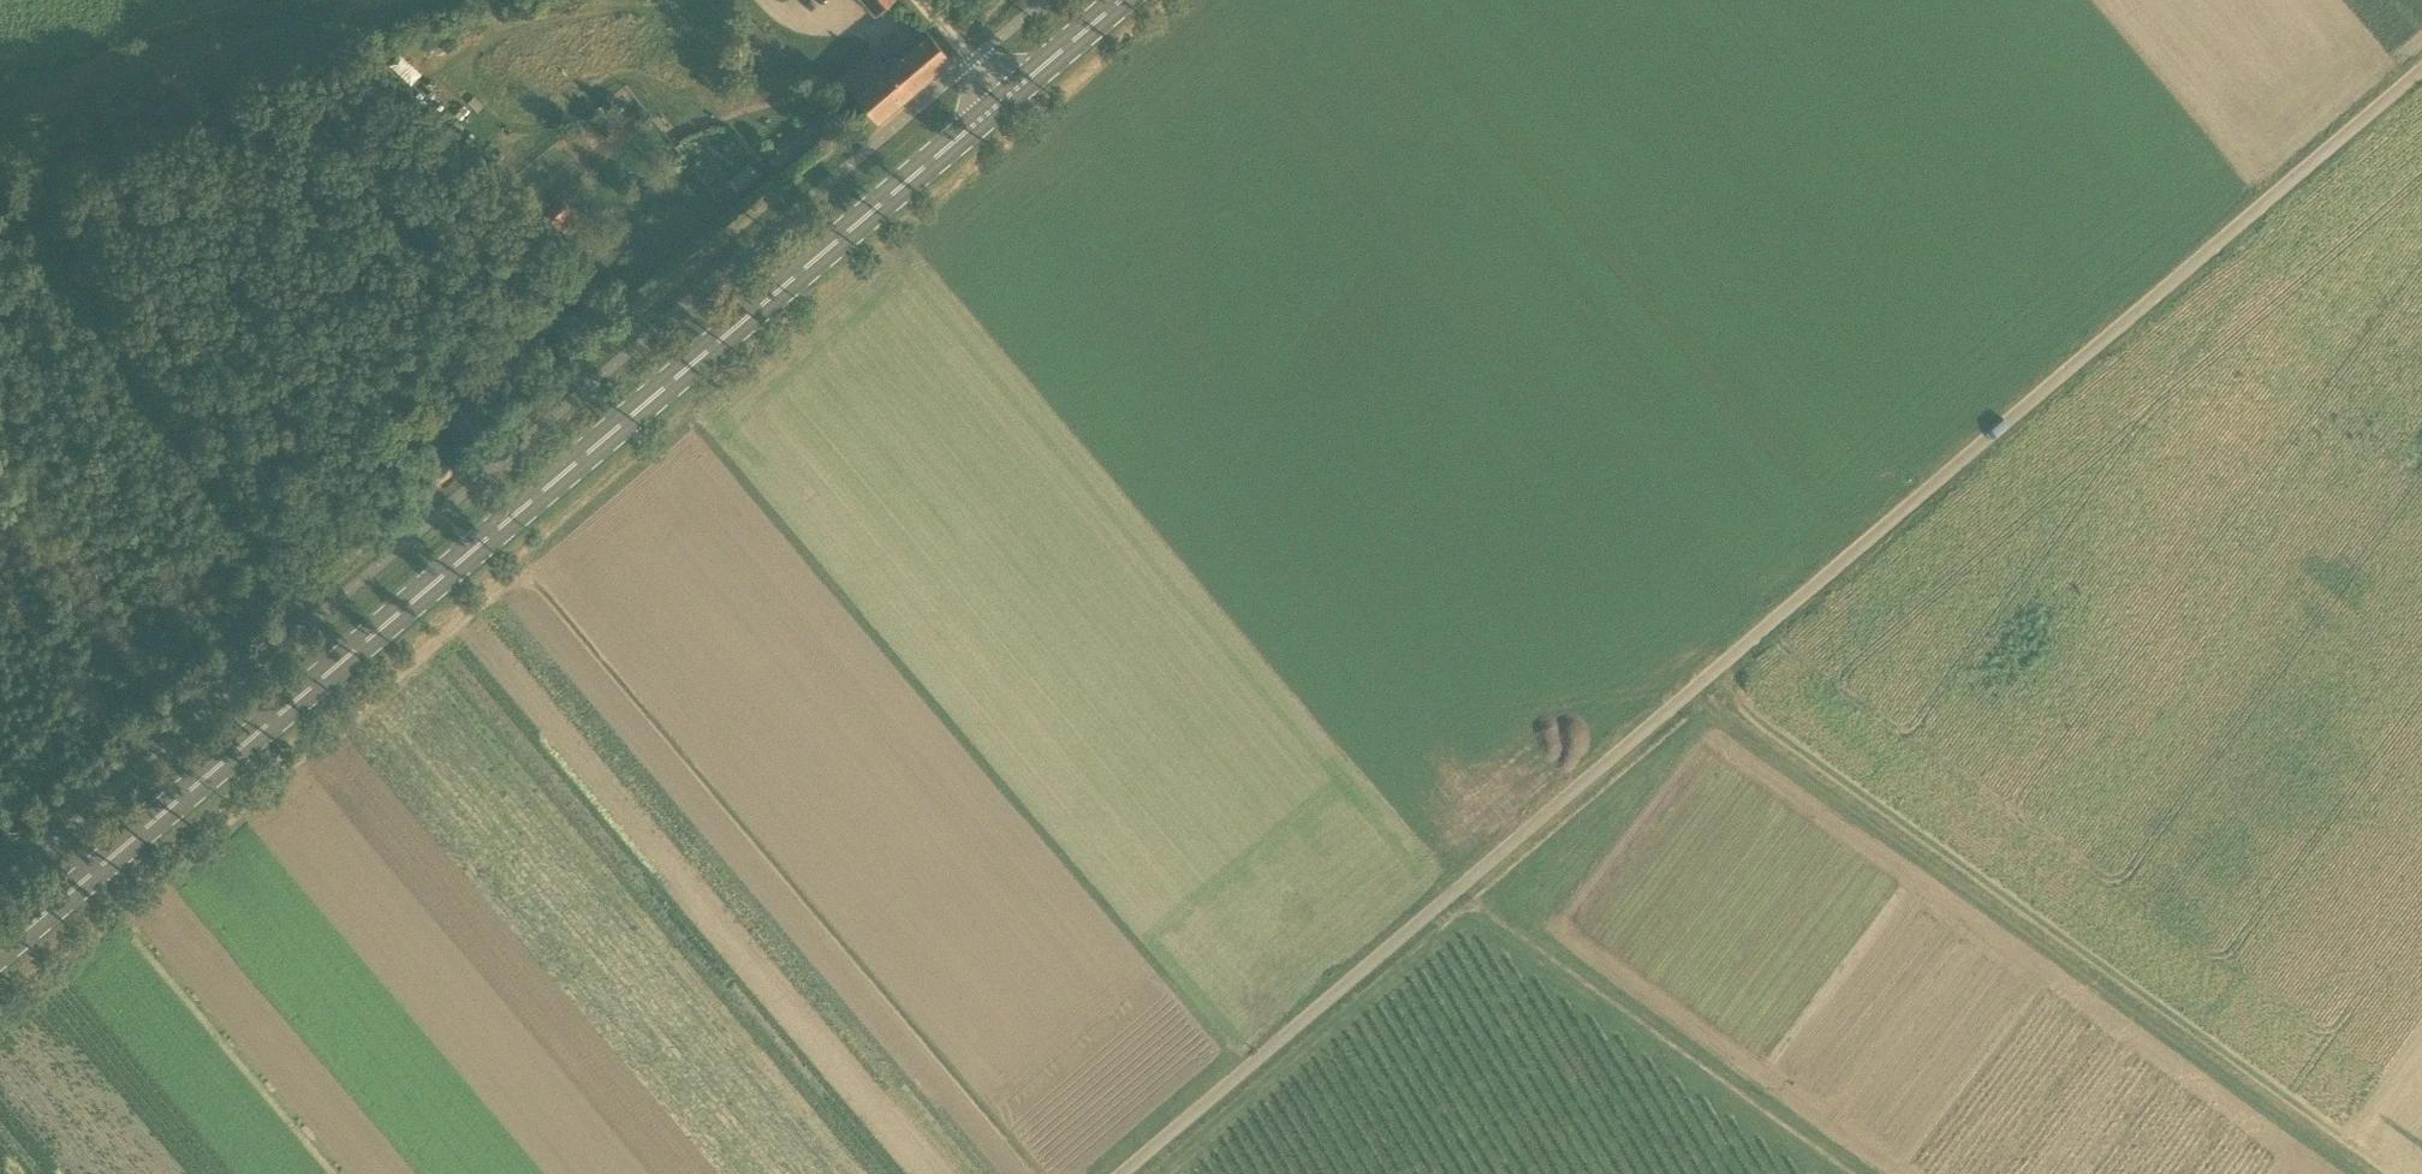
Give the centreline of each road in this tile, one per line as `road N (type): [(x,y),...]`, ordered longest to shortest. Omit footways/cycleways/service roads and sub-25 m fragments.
road 1 (unclassified): [(1128,1173),(2421,71)]
road 2 (primary): [(0,951),(1123,0)]
road 3 (track): [(440,0),(0,130)]
road 4 (track): [(1007,98),(922,0)]

